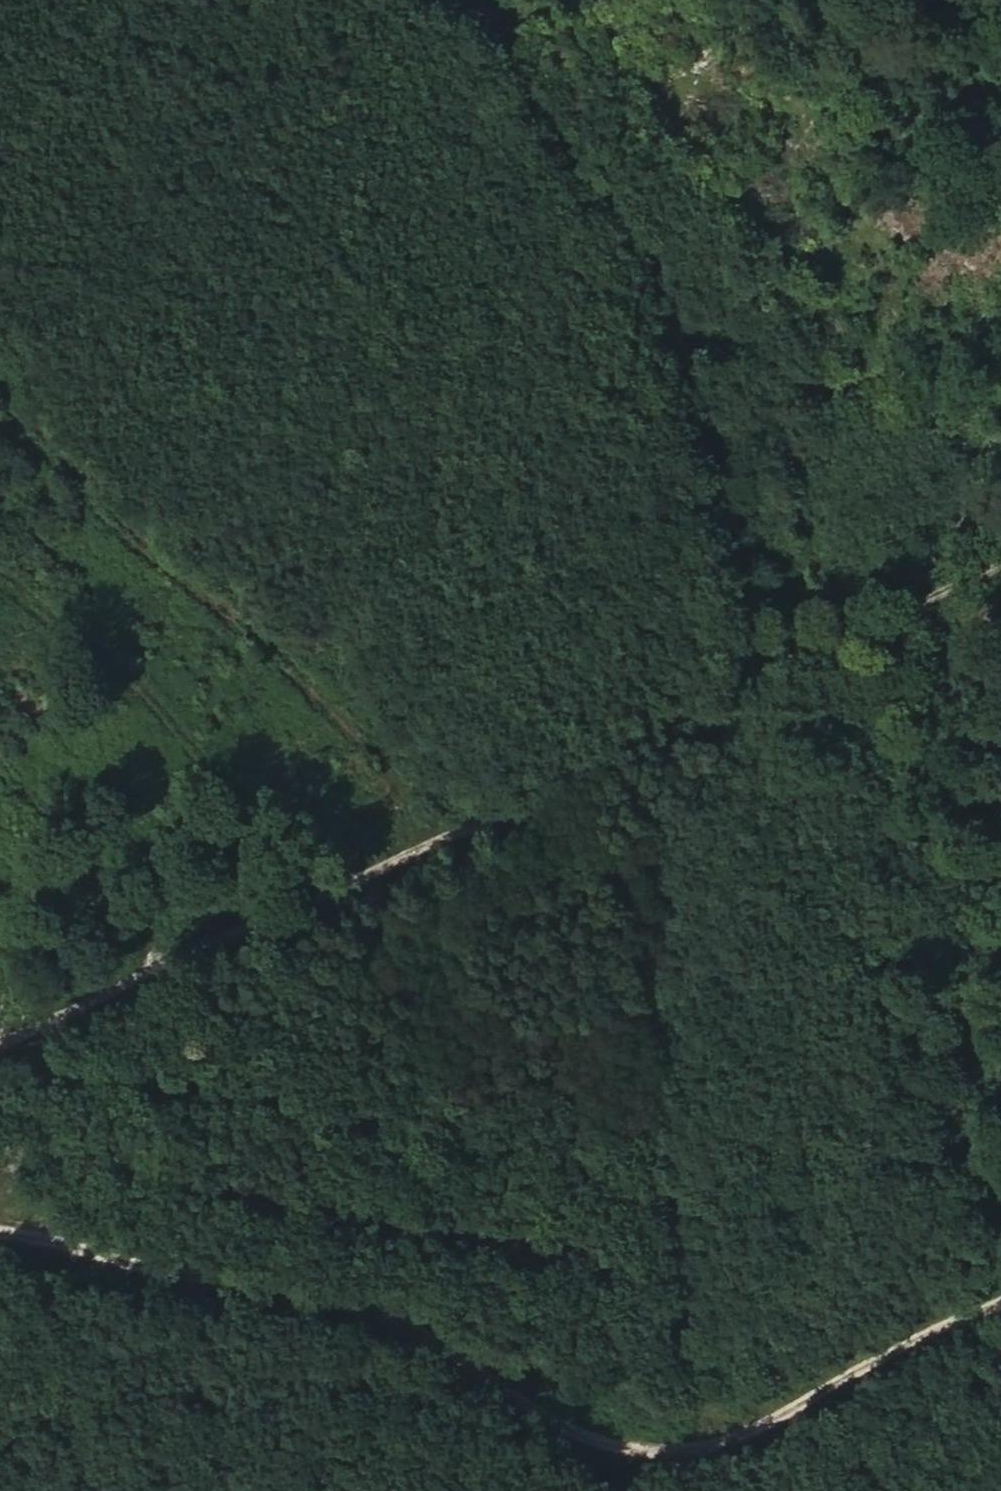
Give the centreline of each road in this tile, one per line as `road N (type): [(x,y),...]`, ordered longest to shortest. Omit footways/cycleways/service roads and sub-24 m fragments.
road 1 (track): [(0,1038),(1000,561)]
road 2 (track): [(0,1248),(97,1259),(225,1296),(318,1293),(468,1364),(574,1428),(666,1468),(778,1431),(1000,1298)]

